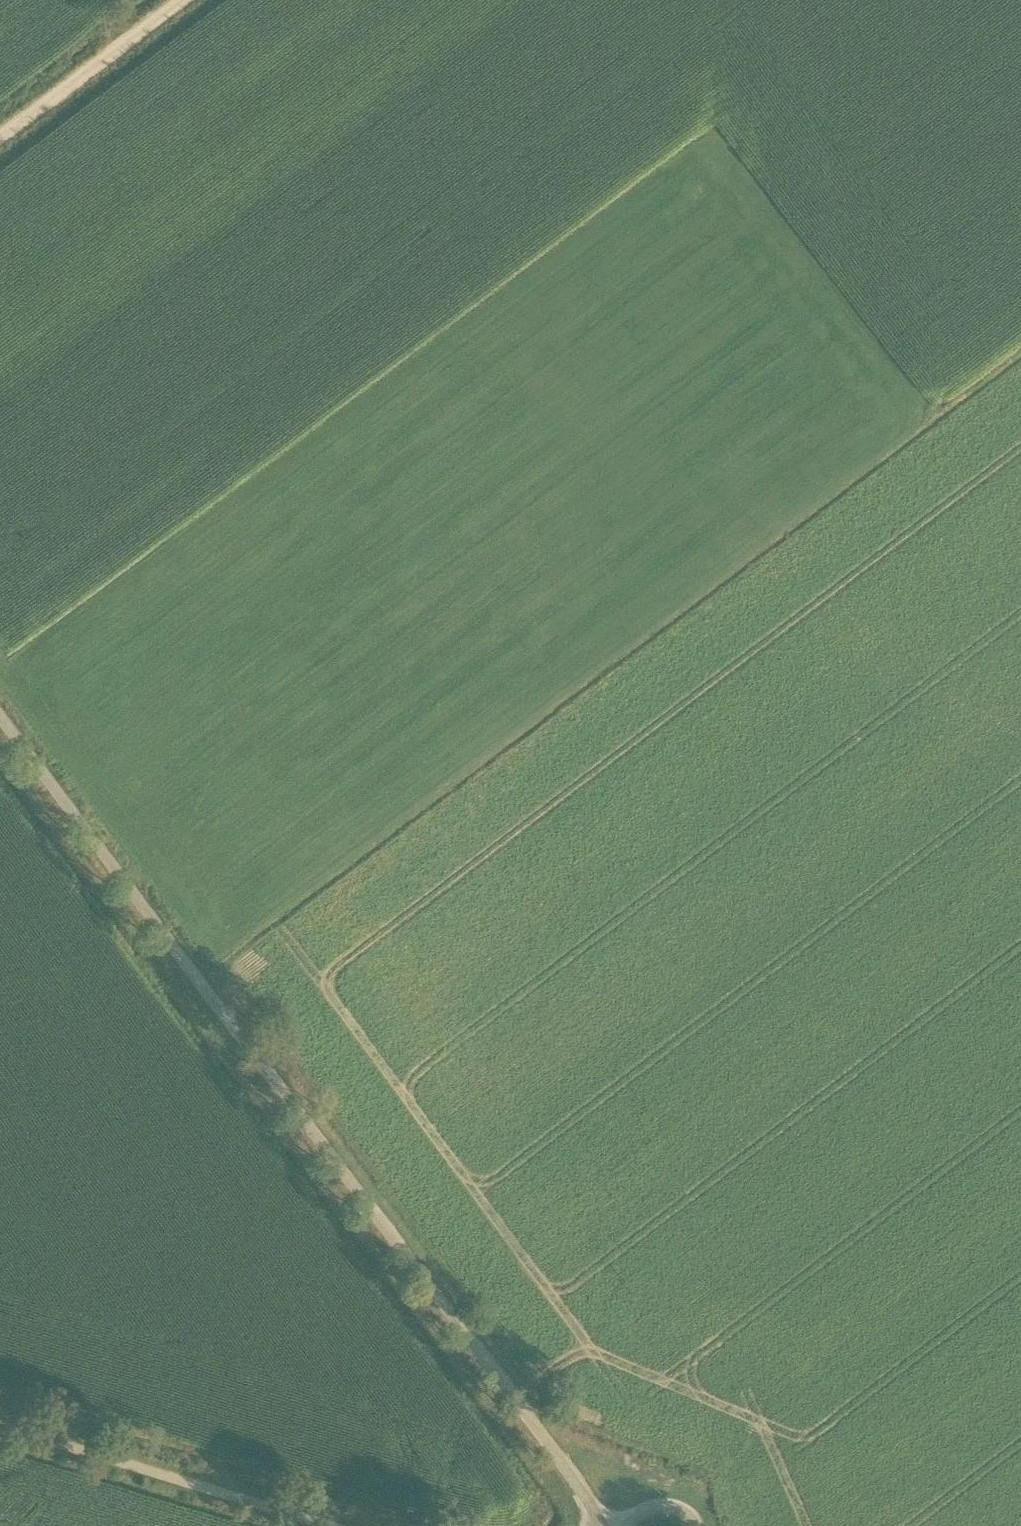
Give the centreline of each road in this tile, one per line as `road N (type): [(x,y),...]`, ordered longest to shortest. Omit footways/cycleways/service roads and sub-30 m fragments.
road 1 (unclassified): [(604,1525),(0,703)]
road 2 (unclassified): [(324,1525),(0,1430)]
road 3 (track): [(183,0),(0,137)]

